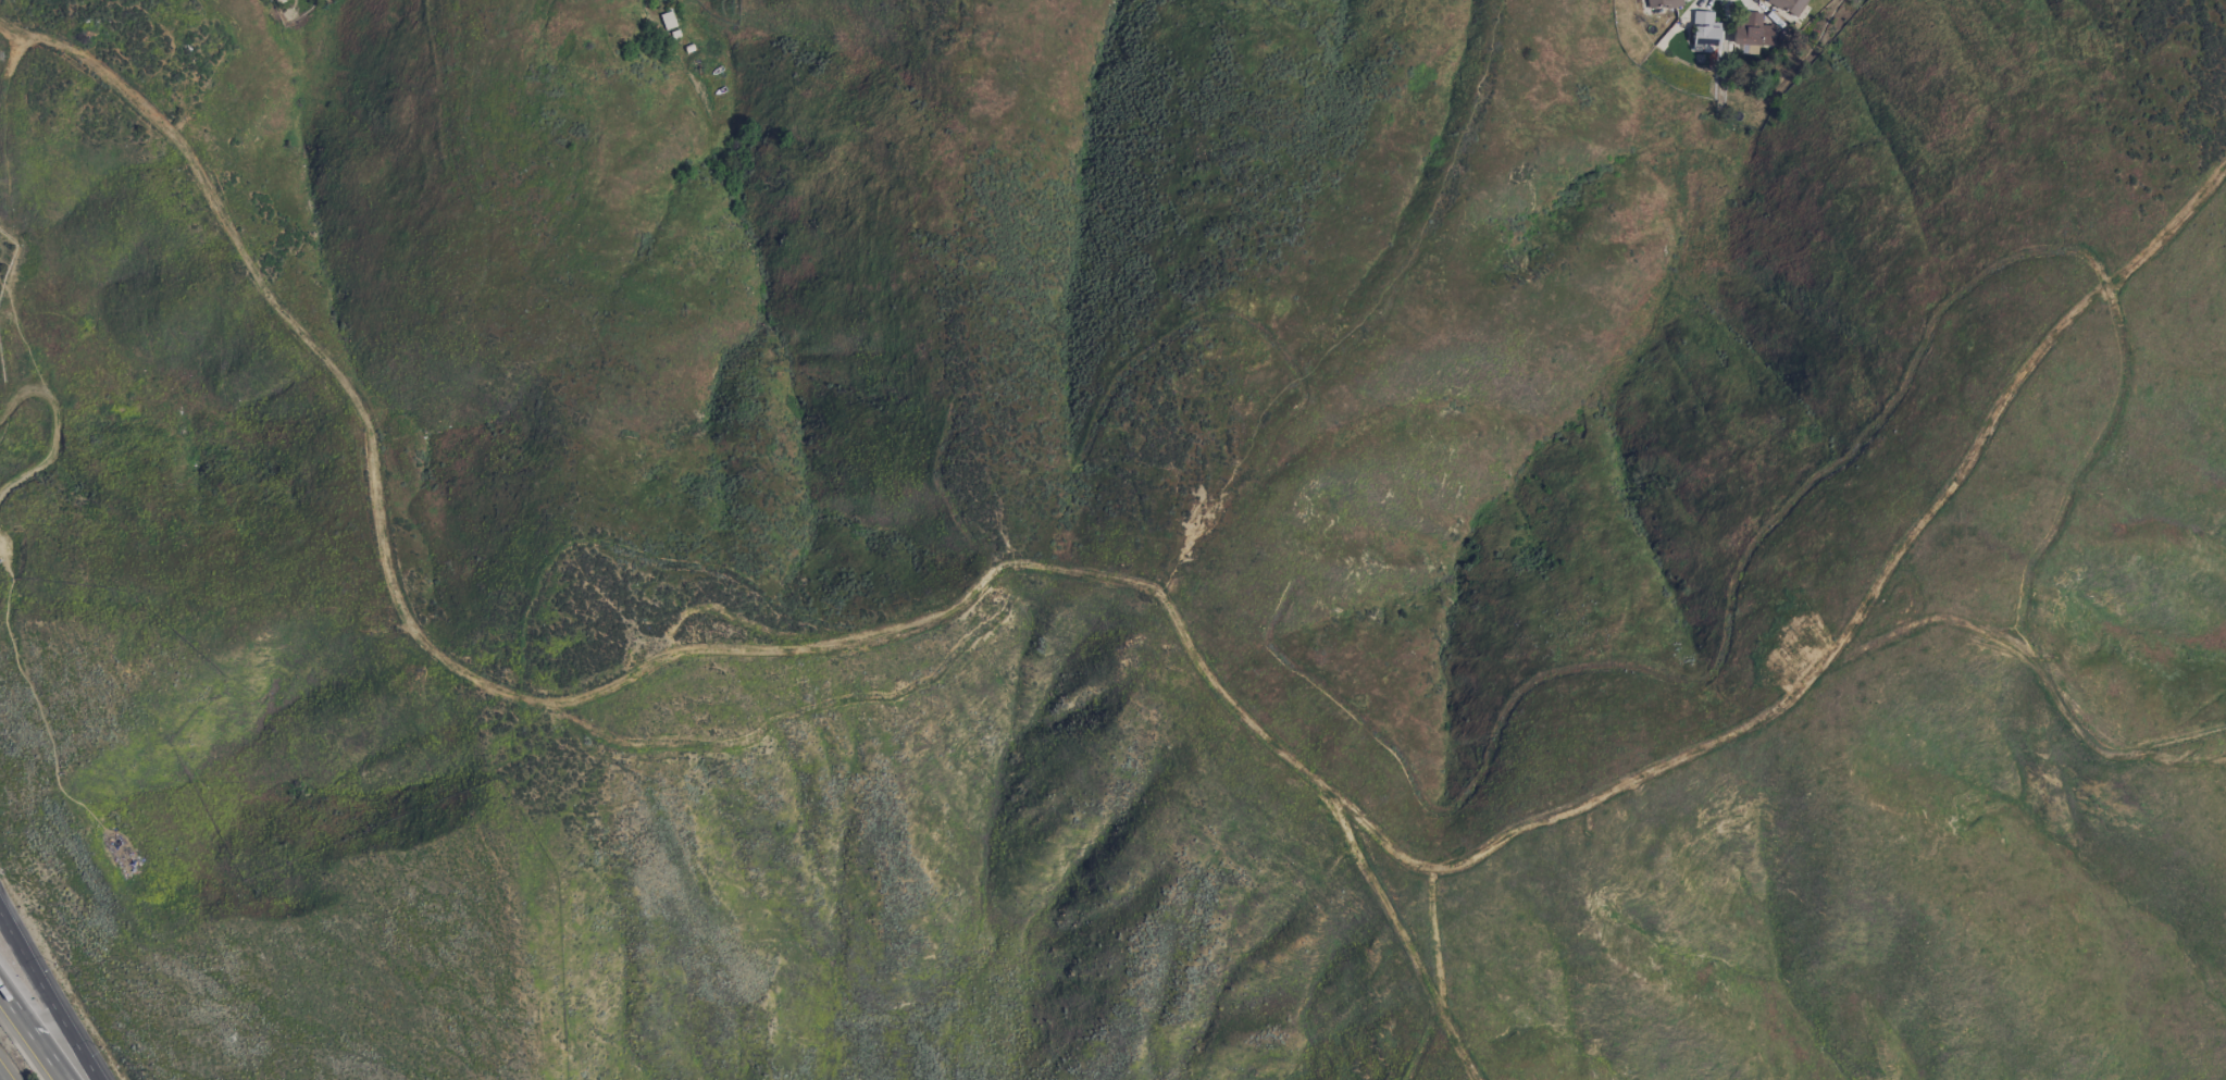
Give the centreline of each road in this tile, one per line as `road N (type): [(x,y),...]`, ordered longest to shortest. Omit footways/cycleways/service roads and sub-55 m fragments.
road 1 (track): [(0,27),(78,52),(183,139),(270,294),(368,419),(397,606),(456,674),(531,703),(693,654),(854,643),(950,621),(1018,569),(1161,589),(1222,699),(1440,877),(1801,702),(1912,532),(2104,296),(2225,169)]
road 2 (motorway): [(99,1079),(0,910)]

